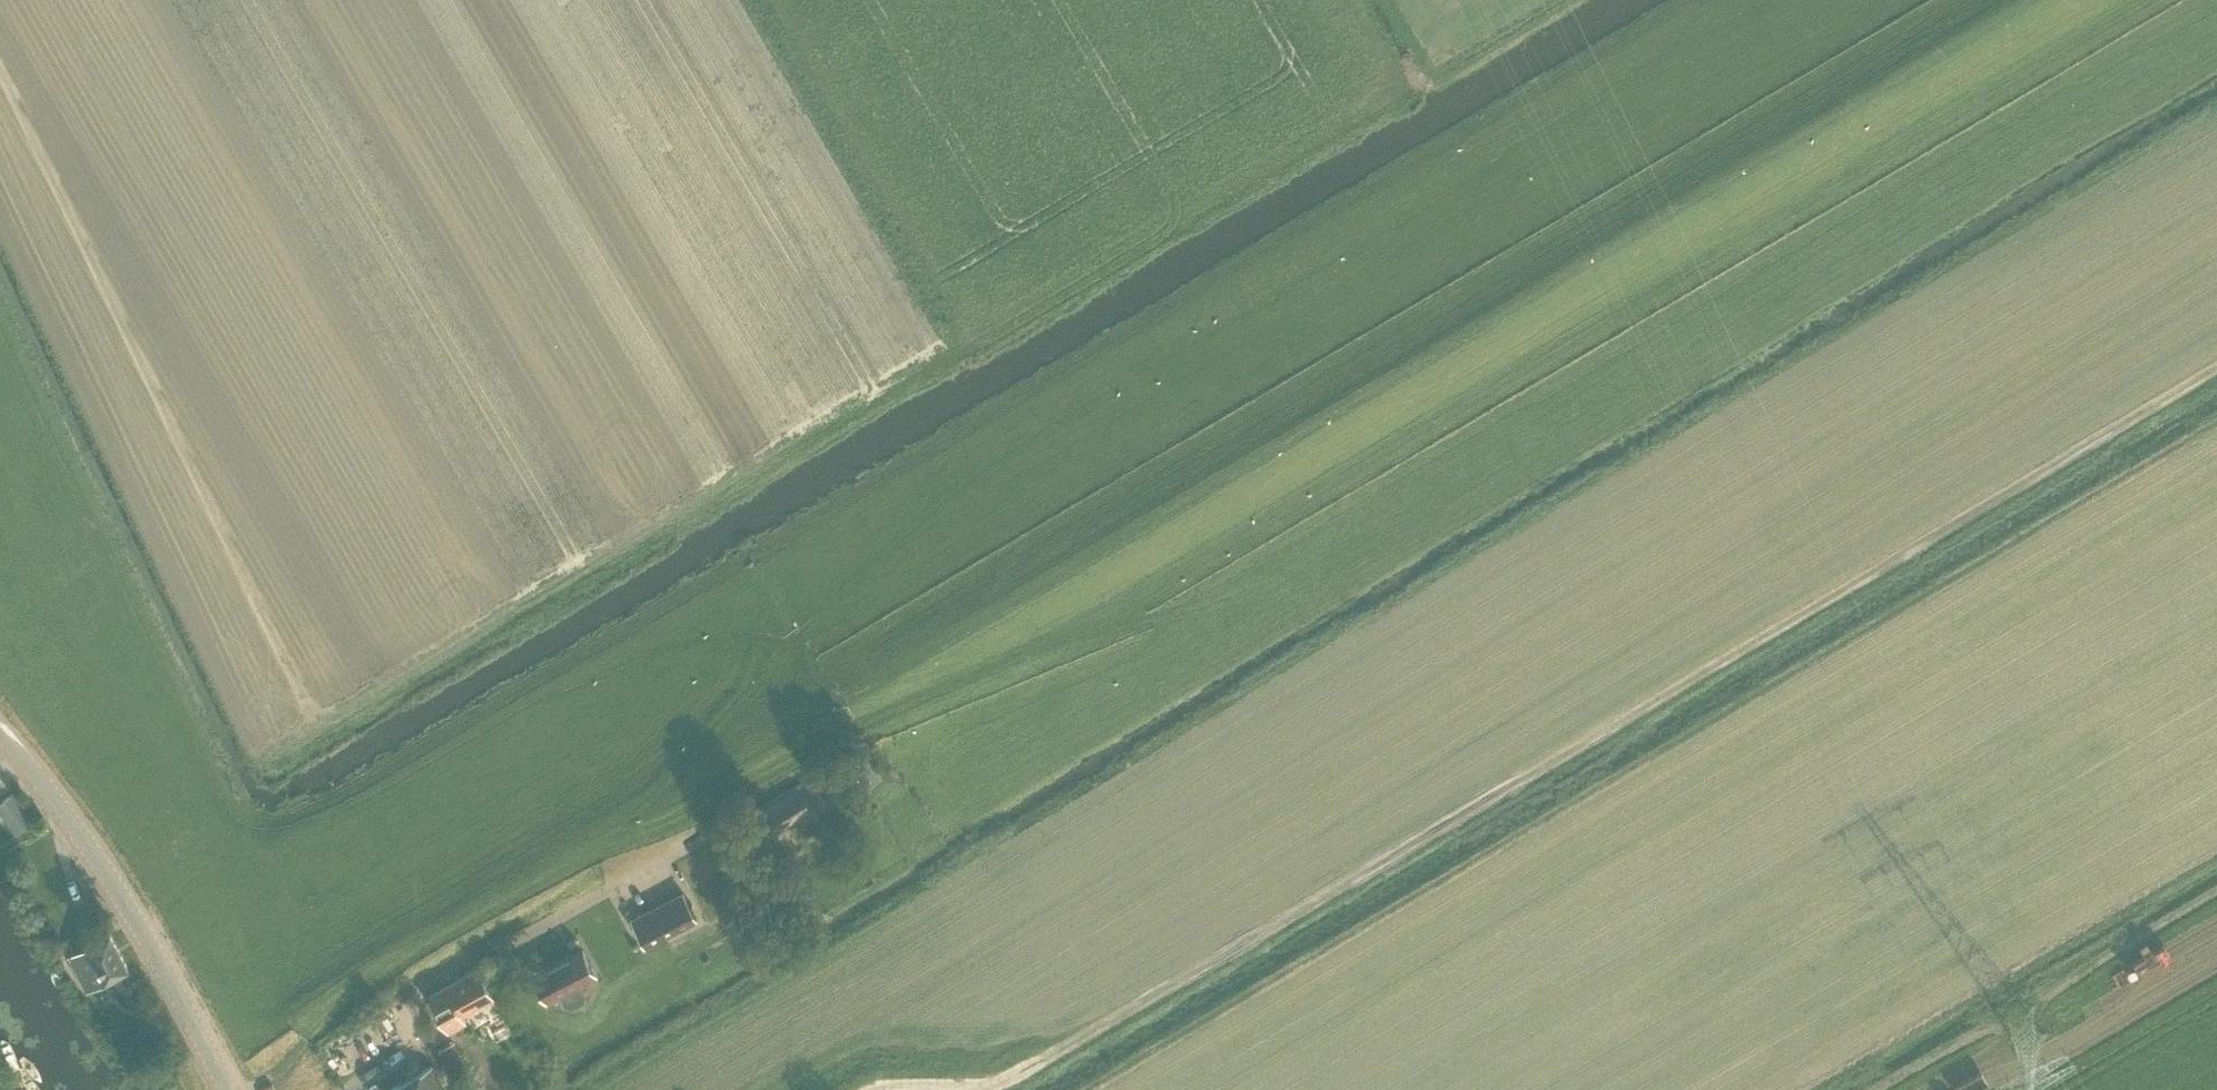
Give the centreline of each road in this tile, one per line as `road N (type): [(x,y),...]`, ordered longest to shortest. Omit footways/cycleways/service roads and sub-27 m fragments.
road 1 (residential): [(338,1089),(405,1050),(415,992),(675,857)]
road 2 (tertiary): [(226,1089),(105,867),(0,738)]

